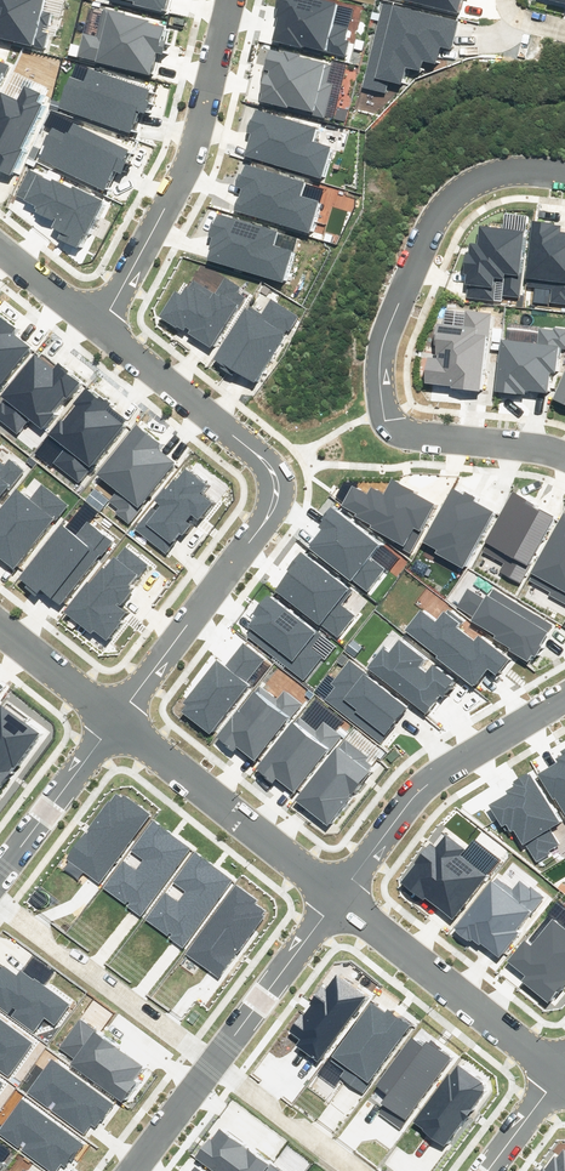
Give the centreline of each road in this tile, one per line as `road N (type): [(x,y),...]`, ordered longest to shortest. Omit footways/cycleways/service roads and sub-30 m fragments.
road 1 (residential): [(564,460),(491,441),(409,434),(385,421),(379,367),(437,207),(452,188),(509,168),(564,176)]
road 2 (residential): [(101,326),(262,460),(277,483),(265,522),(113,724)]
road 3 (residential): [(101,326),(189,163),(229,0)]
road 4 (residential): [(340,897),(413,797),(564,696)]
road 5 (residential): [(113,724),(340,897)]
road 6 (residential): [(340,897),(559,1077)]
road 7 (residential): [(0,902),(211,1065)]
road 8 (residential): [(340,897),(211,1065)]
road 9 (residential): [(113,724),(0,869)]
road 10 (residential): [(211,1065),(357,1170)]
road 11 (residential): [(0,631),(113,724)]
road 12 (residential): [(211,1065),(131,1170)]
road 13 (residential): [(0,248),(101,326)]

